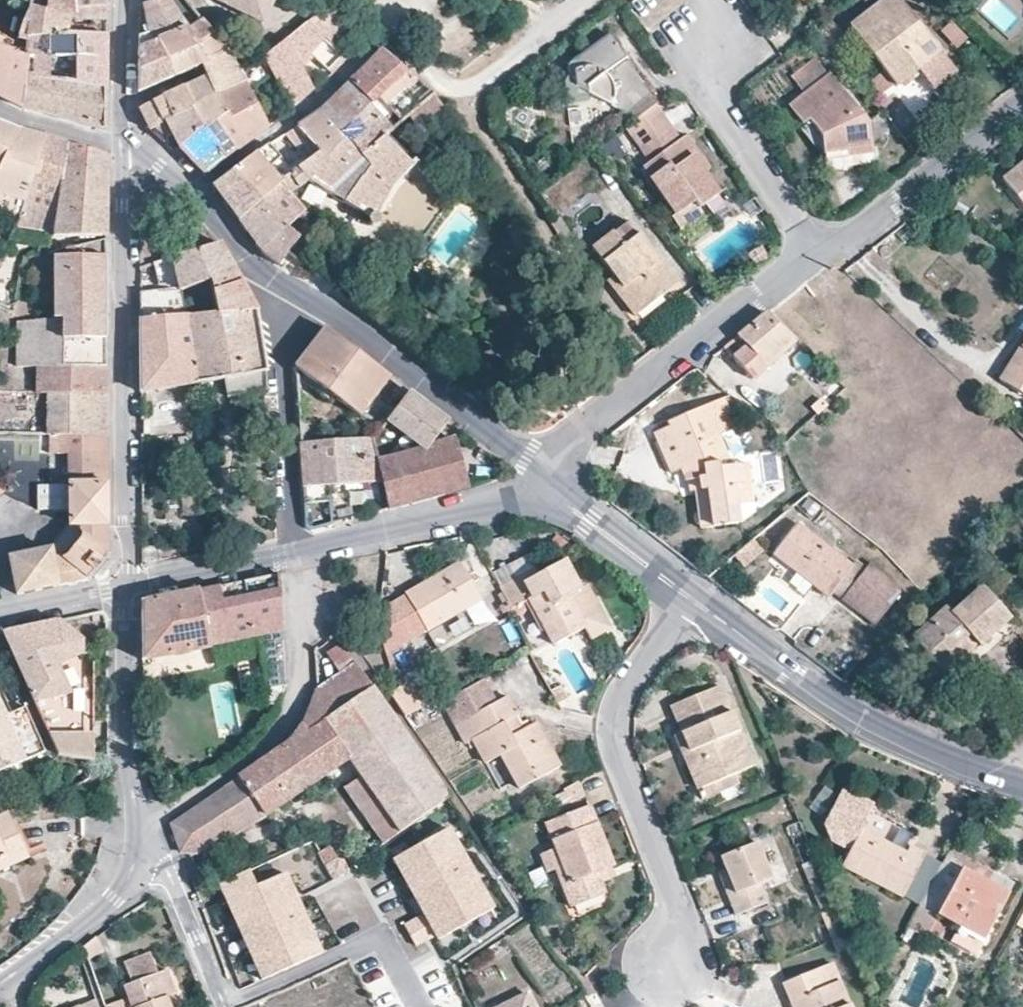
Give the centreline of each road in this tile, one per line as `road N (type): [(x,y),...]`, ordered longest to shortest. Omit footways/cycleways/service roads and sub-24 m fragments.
road 1 (tertiary): [(127,587),(121,145)]
road 2 (residential): [(694,601),(628,683),(613,720),(682,917),(680,946),(650,973)]
road 3 (tertiary): [(694,601),(842,708),(1022,786)]
road 4 (tertiary): [(551,485),(328,310),(259,270)]
road 5 (residential): [(551,485),(583,436),(814,249)]
road 6 (residential): [(295,554),(282,336),(259,270)]
road 7 (residential): [(814,249),(714,101),(701,50),(709,0)]
road 8 (track): [(589,0),(466,89),(446,87),(431,69),(389,0)]
road 9 (residential): [(295,554),(551,485)]
road 10 (tertiary): [(129,848),(127,587)]
road 11 (residential): [(814,249),(855,234),(1022,100)]
road 12 (residential): [(372,48),(193,191)]
road 13 (tertiary): [(0,987),(69,934),(108,891),(129,848)]
road 14 (residential): [(224,1006),(160,862),(129,848)]
road 15 (tertiary): [(551,485),(694,601)]
road 16 (residential): [(127,587),(295,554)]
road 17 (tertiary): [(121,145),(123,0)]
road 18 (residential): [(127,587),(0,615)]
road 19 (residential): [(121,145),(0,110)]

